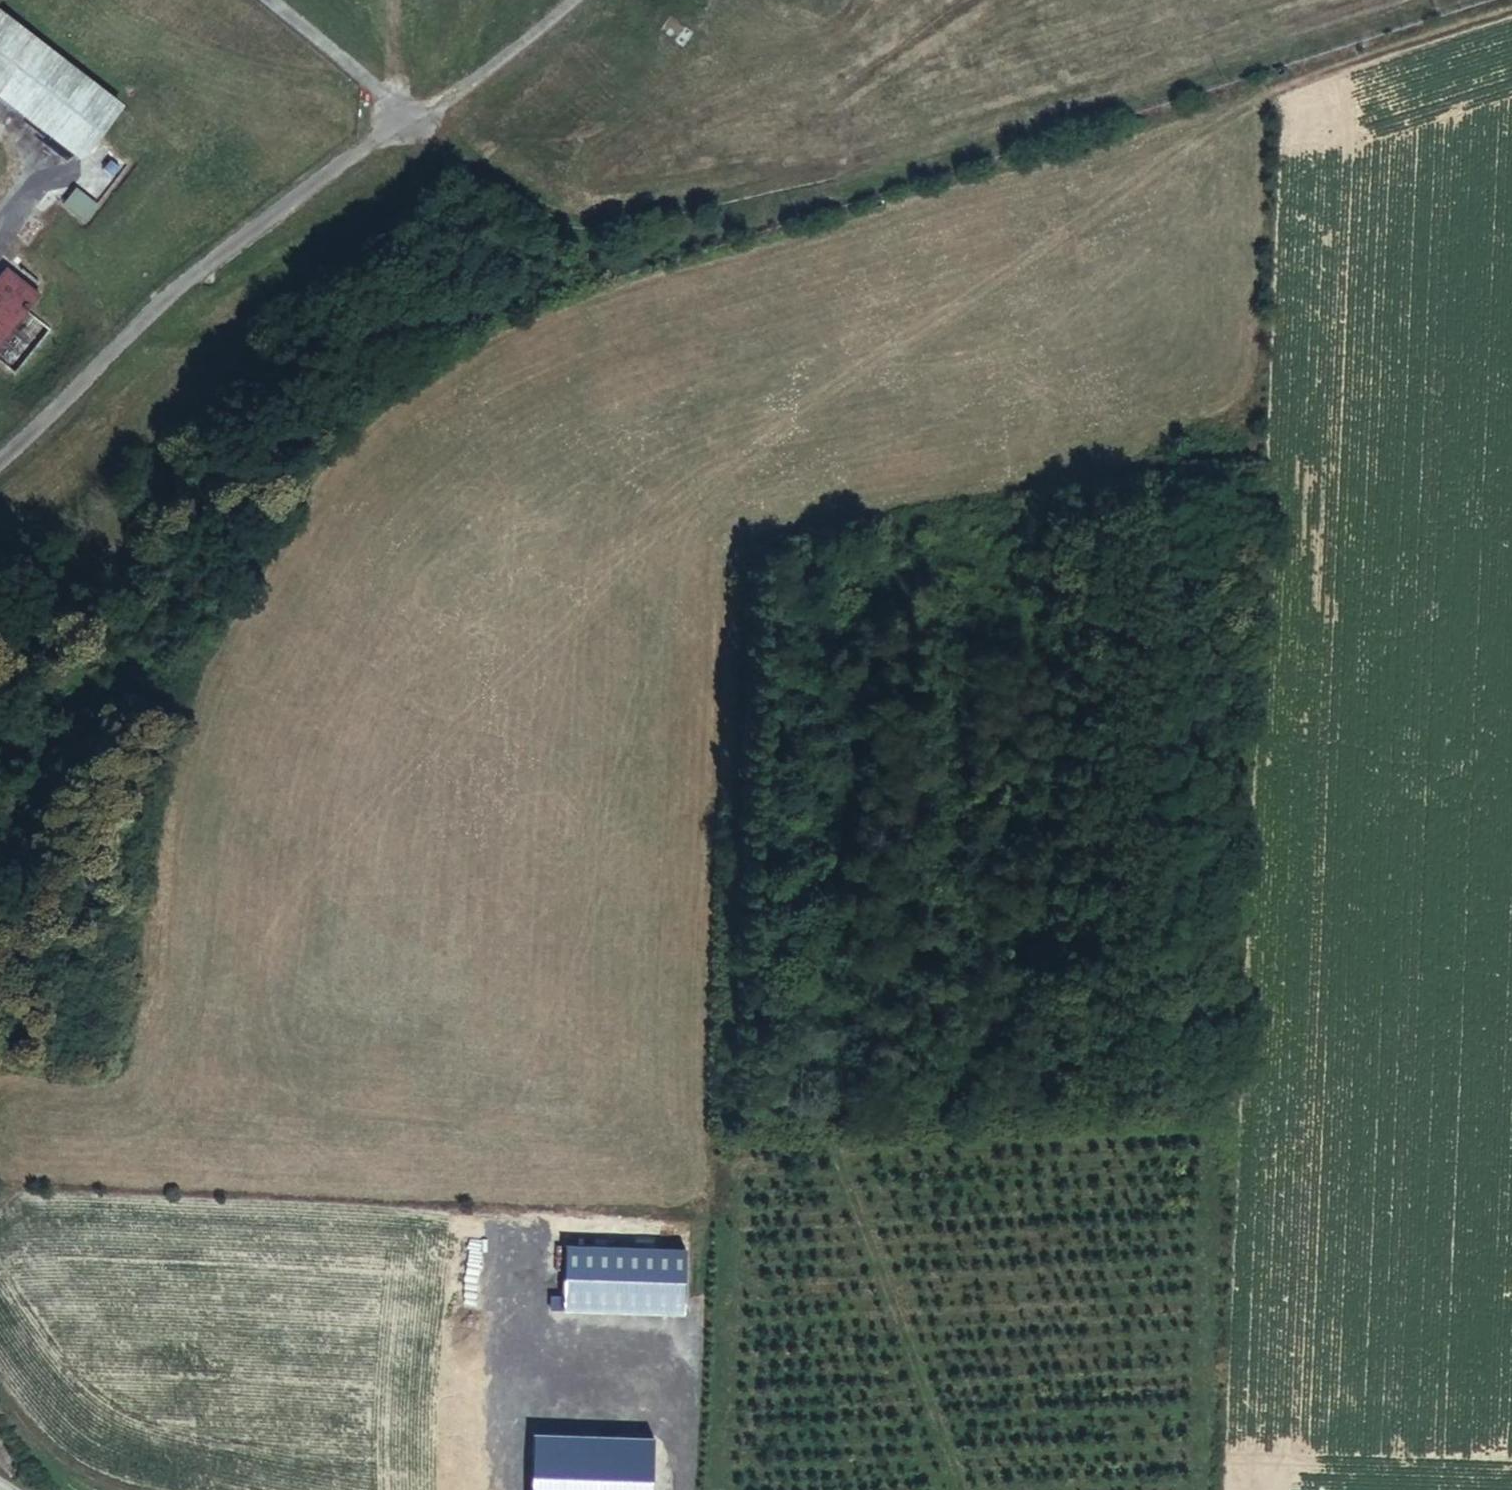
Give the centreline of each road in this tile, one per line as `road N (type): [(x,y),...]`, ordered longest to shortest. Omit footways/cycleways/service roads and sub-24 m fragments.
road 1 (track): [(960,1489),(836,1151)]

